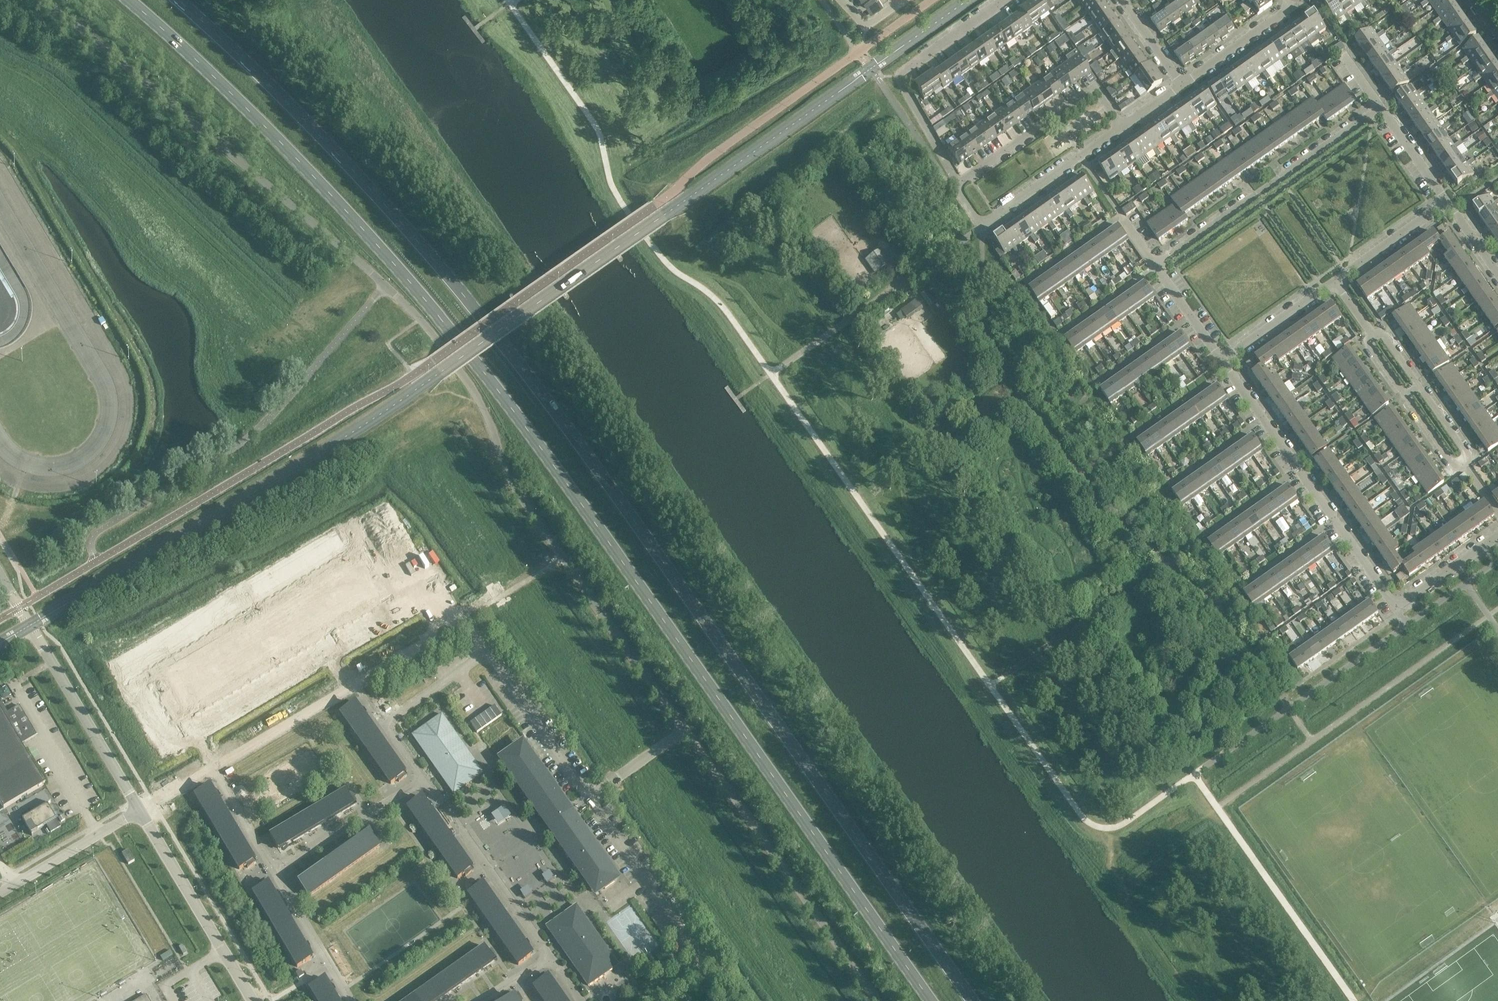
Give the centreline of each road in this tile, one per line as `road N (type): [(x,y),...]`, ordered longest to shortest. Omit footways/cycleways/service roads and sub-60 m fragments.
road 1 (trunk): [(129,0),(255,119),(489,377),(929,1000)]
road 2 (trunk): [(973,1000),(565,424),(337,150),(179,0)]
road 3 (unclassified): [(686,729),(513,487),(478,398),(433,335),(369,270),(46,0)]
road 4 (residential): [(590,797),(487,653),(386,722),(425,781)]
road 5 (unclassified): [(878,1000),(686,729)]
road 6 (residential): [(1395,606),(1223,363)]
road 7 (residential): [(1156,262),(1377,106)]
road 8 (residential): [(647,1000),(703,962),(590,797)]
road 9 (residential): [(962,182),(891,77),(1002,0)]
road 10 (unclassified): [(141,812),(22,611)]
road 11 (residential): [(1125,122),(979,223),(955,187),(962,182)]
road 12 (unclassified): [(253,1000),(141,812)]
road 13 (residential): [(425,781),(549,957)]
road 14 (residential): [(962,182),(1100,87),(1125,122)]
road 15 (residential): [(1466,470),(1470,452),(1384,331),(1366,329)]
road 16 (residential): [(1366,329),(1364,345),(1447,468),(1466,470)]
road 17 (residential): [(274,871),(425,781)]
road 18 (unclassified): [(141,812),(0,891)]
road 19 (residential): [(274,871),(352,1000)]
road 20 (residential): [(1293,4),(1178,88)]
road 21 (residential): [(1335,284),(1449,207)]
road 22 (residential): [(1223,363),(1335,284)]
road 23 (residential): [(1395,606),(1497,535)]
road 24 (residential): [(1449,207),(1377,106)]
road 25 (residential): [(1223,363),(1156,262)]
road 26 (residential): [(212,767),(274,871)]

